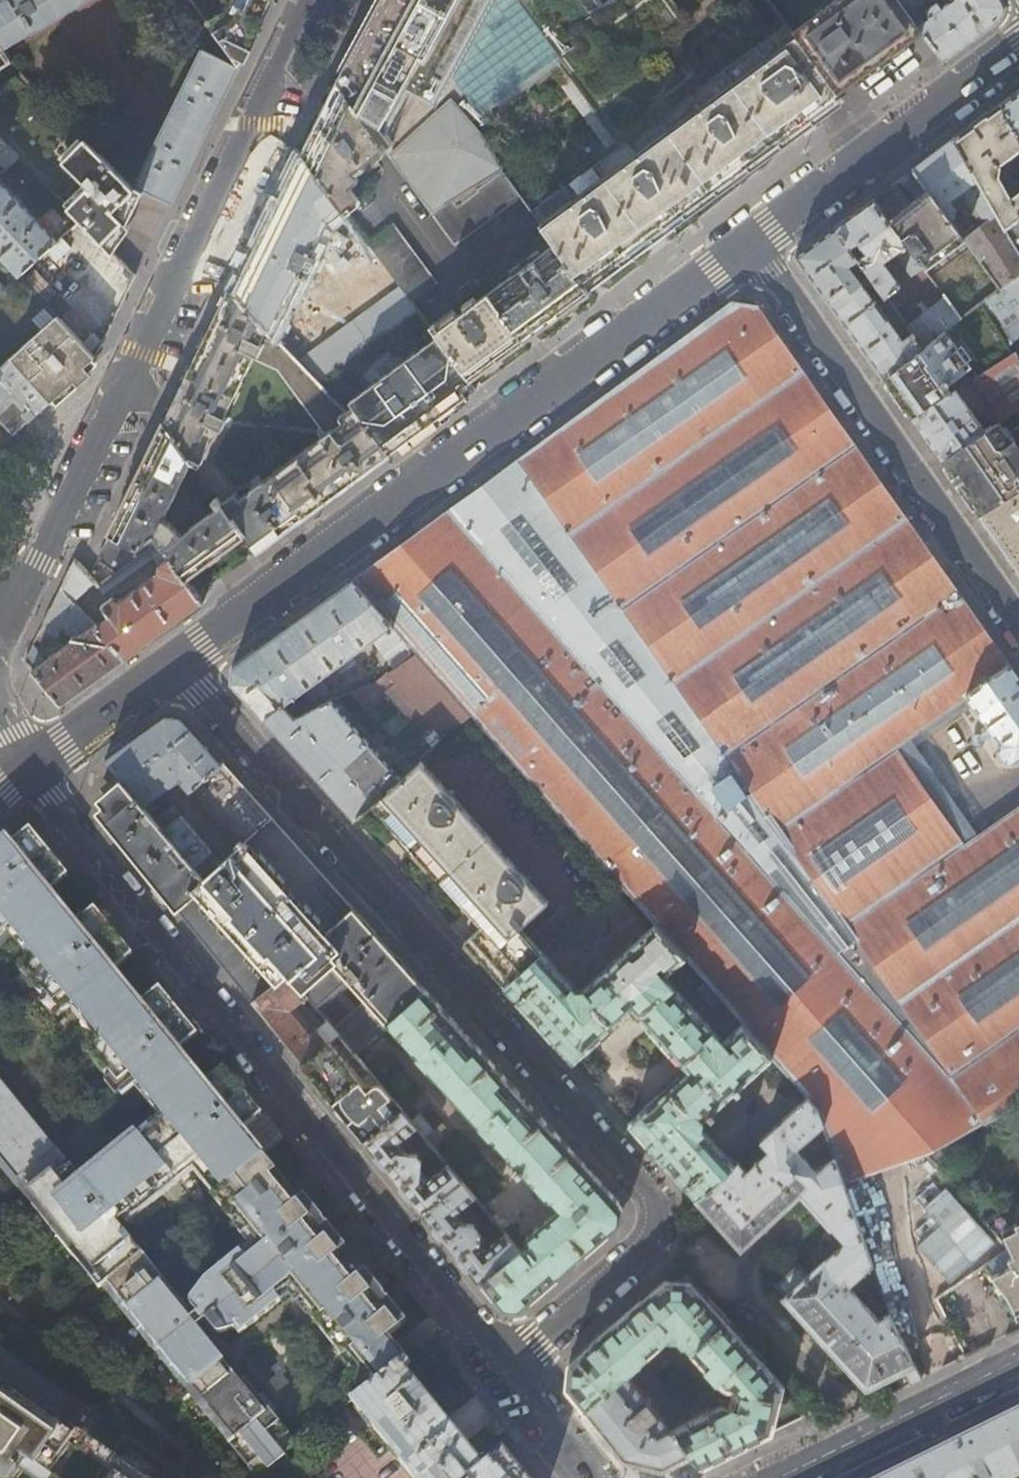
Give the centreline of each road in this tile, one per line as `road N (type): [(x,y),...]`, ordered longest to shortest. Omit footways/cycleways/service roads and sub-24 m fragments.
road 1 (residential): [(506,1360),(651,1242),(659,1203),(175,663)]
road 2 (residential): [(30,768),(506,1360)]
road 3 (tertiary): [(175,663),(751,245)]
road 4 (residential): [(310,0),(0,626)]
road 5 (residential): [(751,245),(1018,628)]
road 6 (tertiary): [(751,245),(1018,44)]
road 7 (secondary): [(1018,1358),(779,1477)]
road 8 (tertiary): [(30,768),(175,663)]
road 9 (residential): [(506,1360),(592,1477)]

